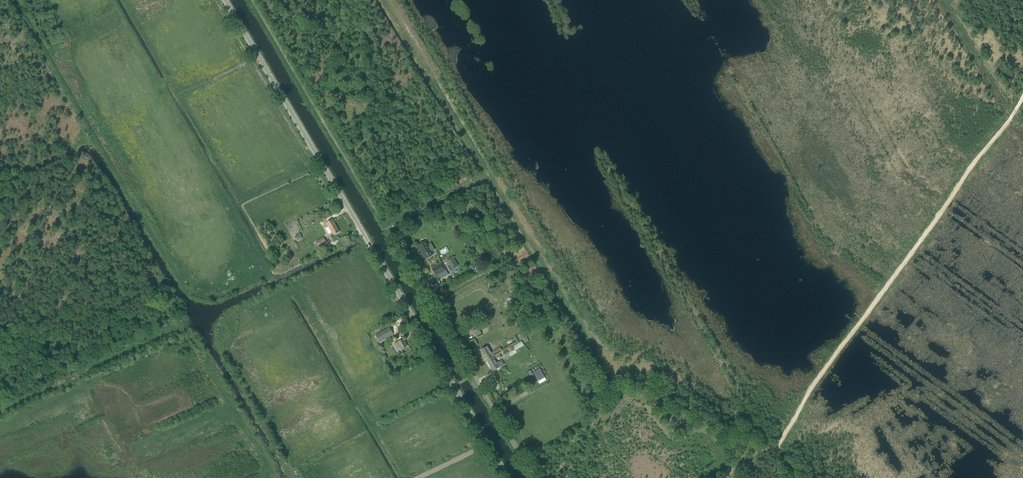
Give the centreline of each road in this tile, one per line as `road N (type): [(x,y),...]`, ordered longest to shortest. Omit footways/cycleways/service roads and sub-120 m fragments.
road 1 (tertiary): [(507,477),(224,0)]
road 2 (track): [(1022,94),(775,447)]
road 3 (unclassified): [(535,477),(428,300)]
road 4 (track): [(735,470),(708,424),(673,440),(638,392),(625,400),(620,394)]

